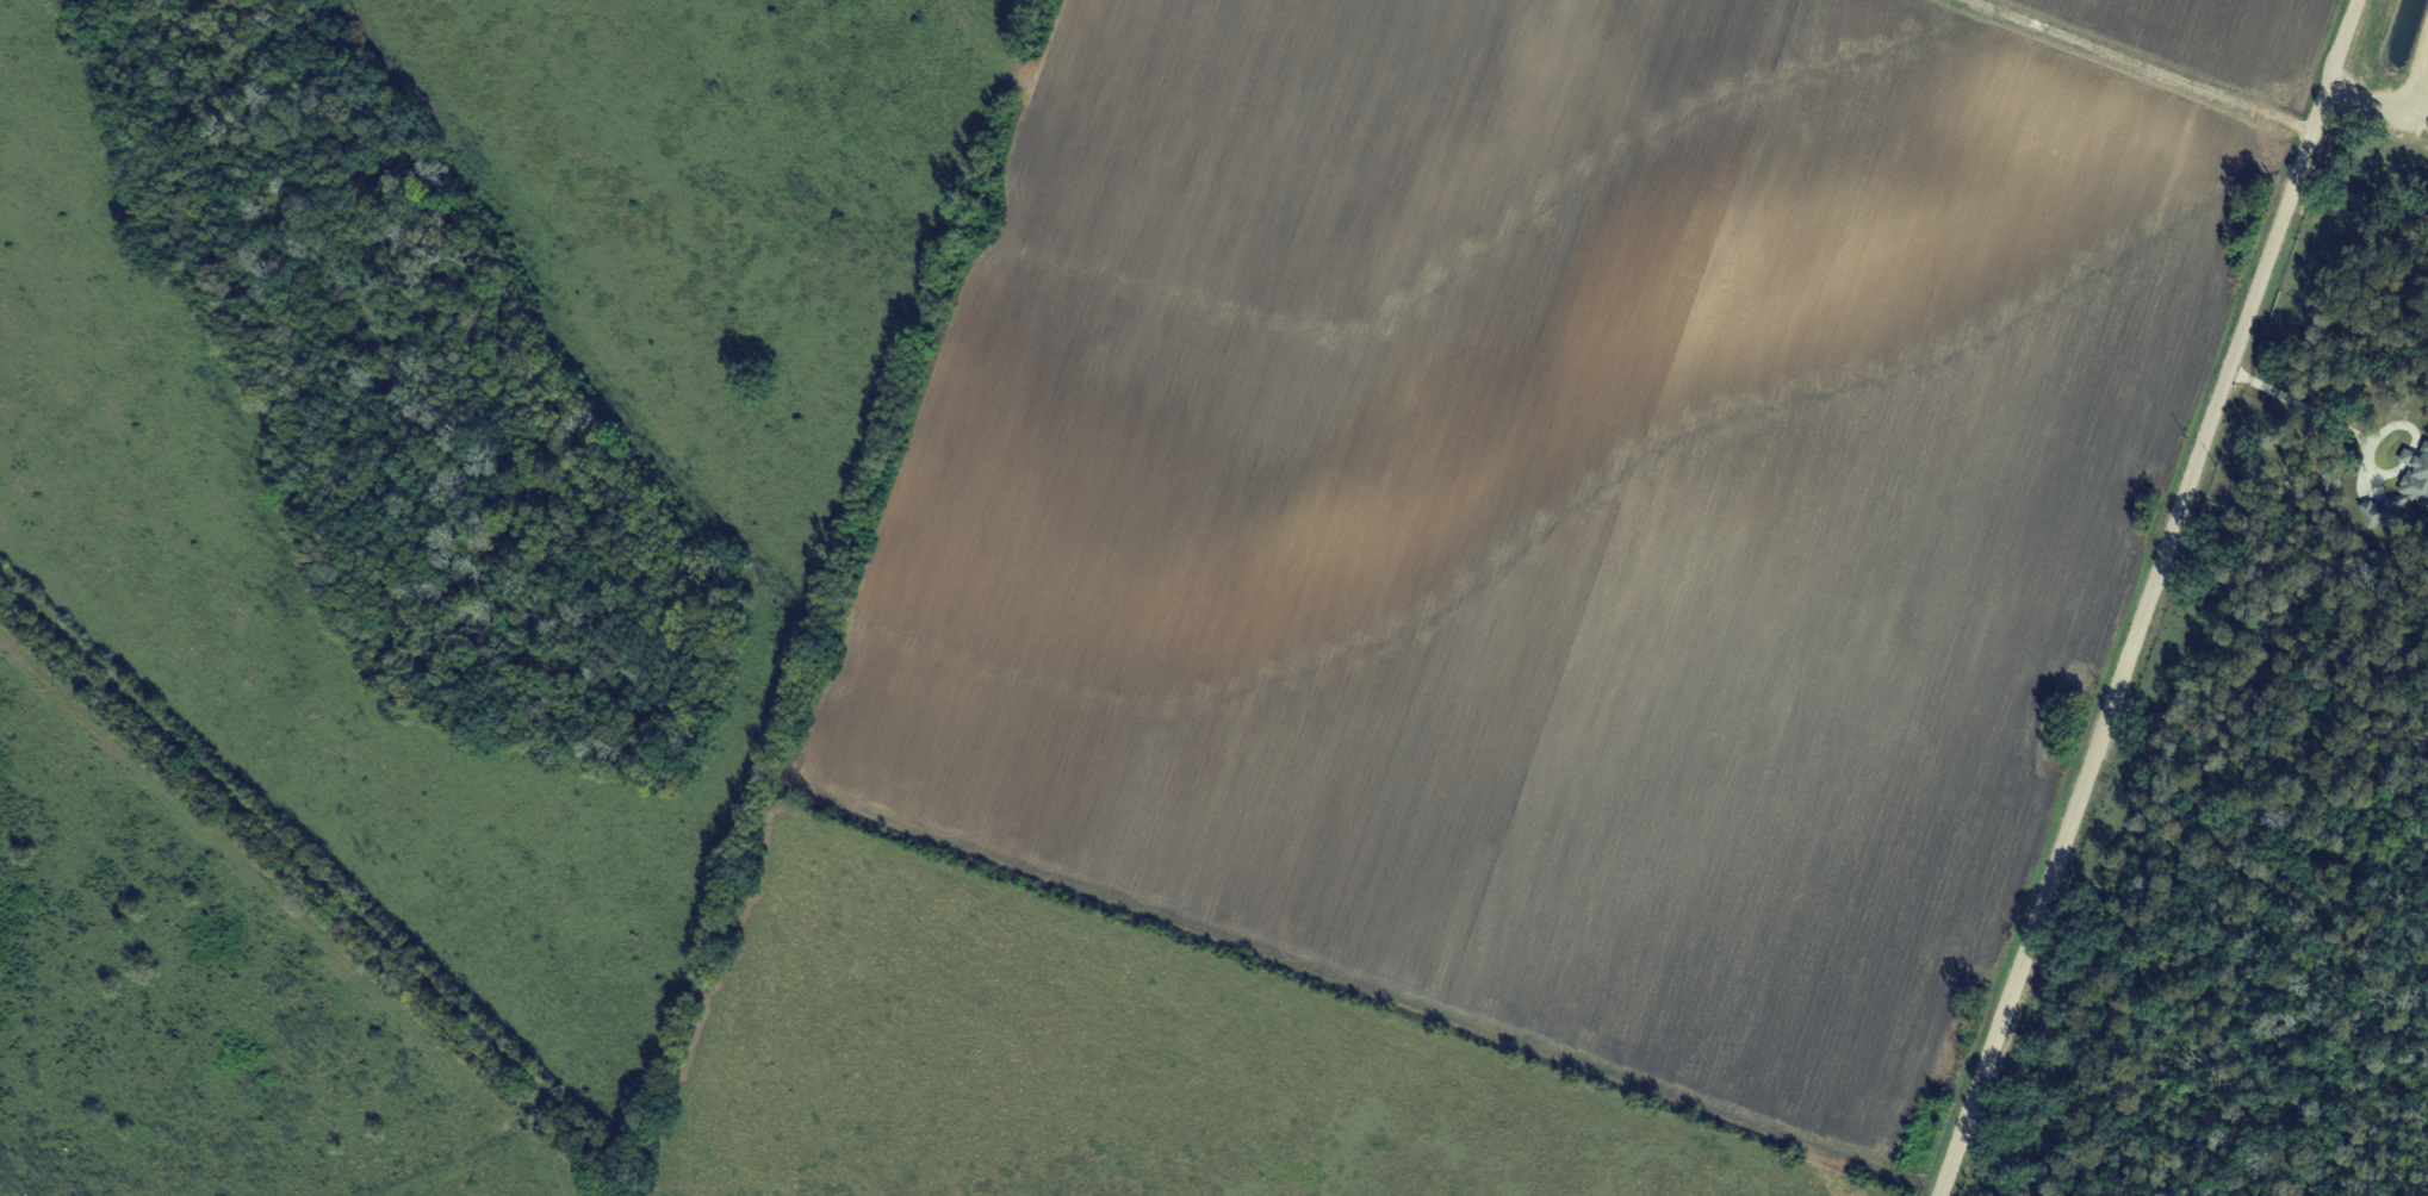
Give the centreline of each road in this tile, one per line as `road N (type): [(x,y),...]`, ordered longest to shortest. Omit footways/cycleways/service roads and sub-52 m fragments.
road 1 (residential): [(1955,1195),(2371,0)]

